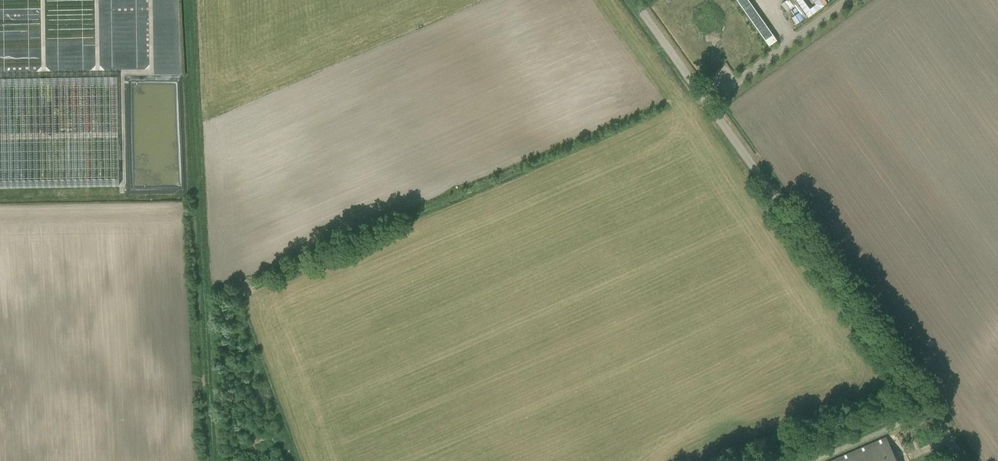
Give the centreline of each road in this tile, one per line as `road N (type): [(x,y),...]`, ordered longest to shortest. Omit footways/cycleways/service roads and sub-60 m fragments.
road 1 (unclassified): [(960,460),(631,0)]

